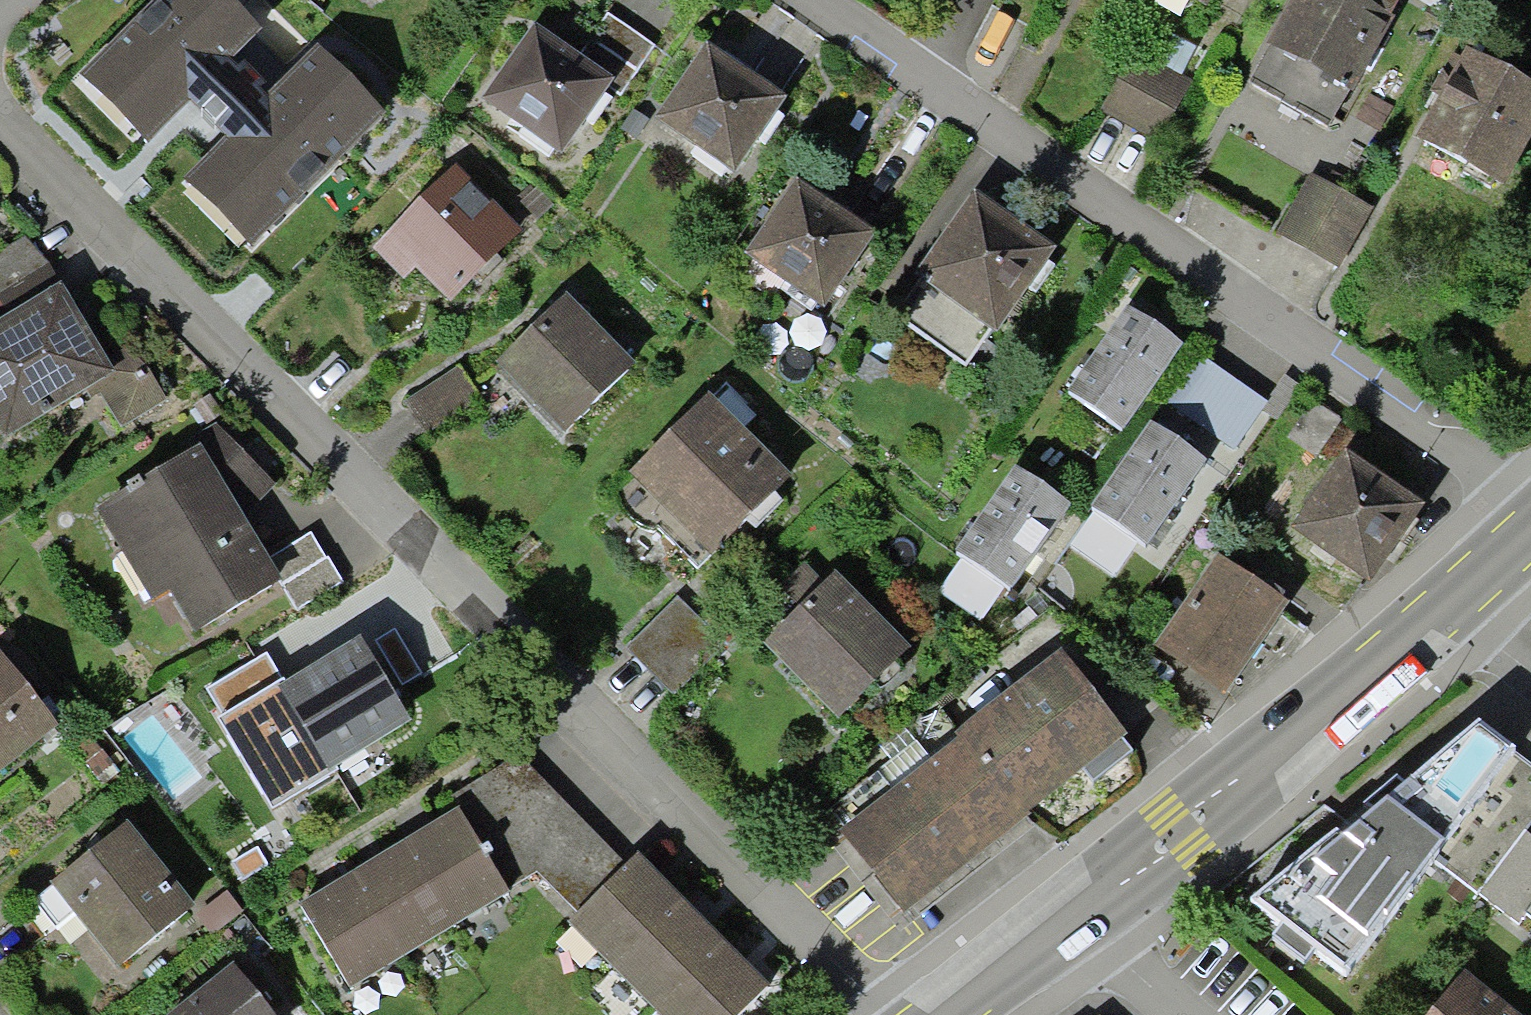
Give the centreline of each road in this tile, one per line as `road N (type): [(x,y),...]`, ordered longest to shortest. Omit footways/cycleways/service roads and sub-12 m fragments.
road 1 (residential): [(0,120),(885,1014)]
road 2 (residential): [(809,0),(1490,472),(1530,517)]
road 3 (tertiary): [(1063,924),(1454,599)]
road 4 (tertiary): [(940,1014),(1063,924)]
road 5 (residential): [(1167,1014),(1063,924)]

